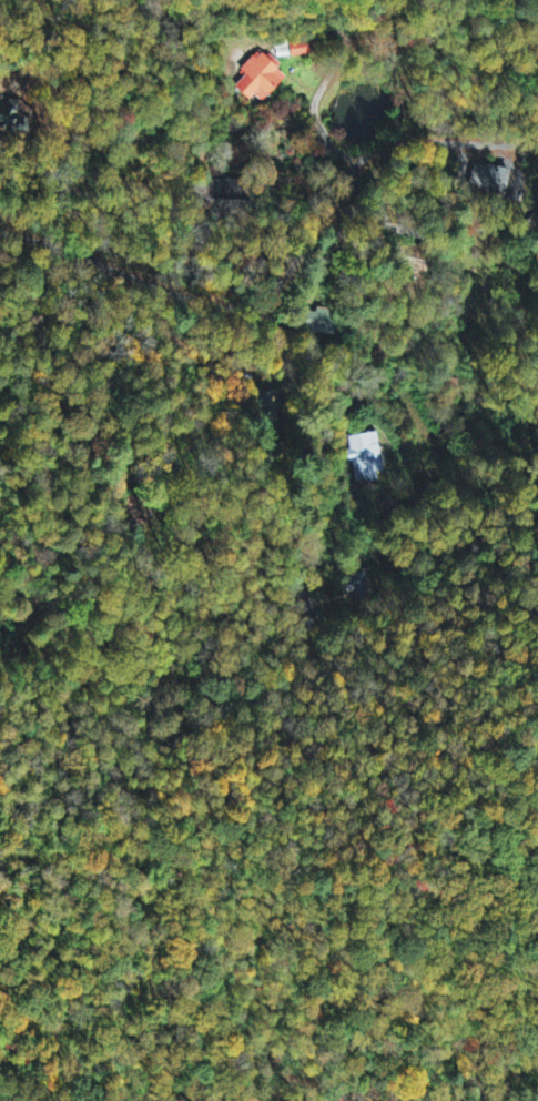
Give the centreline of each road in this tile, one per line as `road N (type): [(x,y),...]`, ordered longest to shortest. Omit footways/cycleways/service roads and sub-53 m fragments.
road 1 (residential): [(0,236),(153,289),(251,305),(273,291),(341,186),(372,154),(537,148)]
road 2 (residential): [(496,148),(484,210),(393,311),(357,372),(308,418)]
road 3 (residential): [(362,161),(337,149),(315,105),(356,31),(397,0)]

